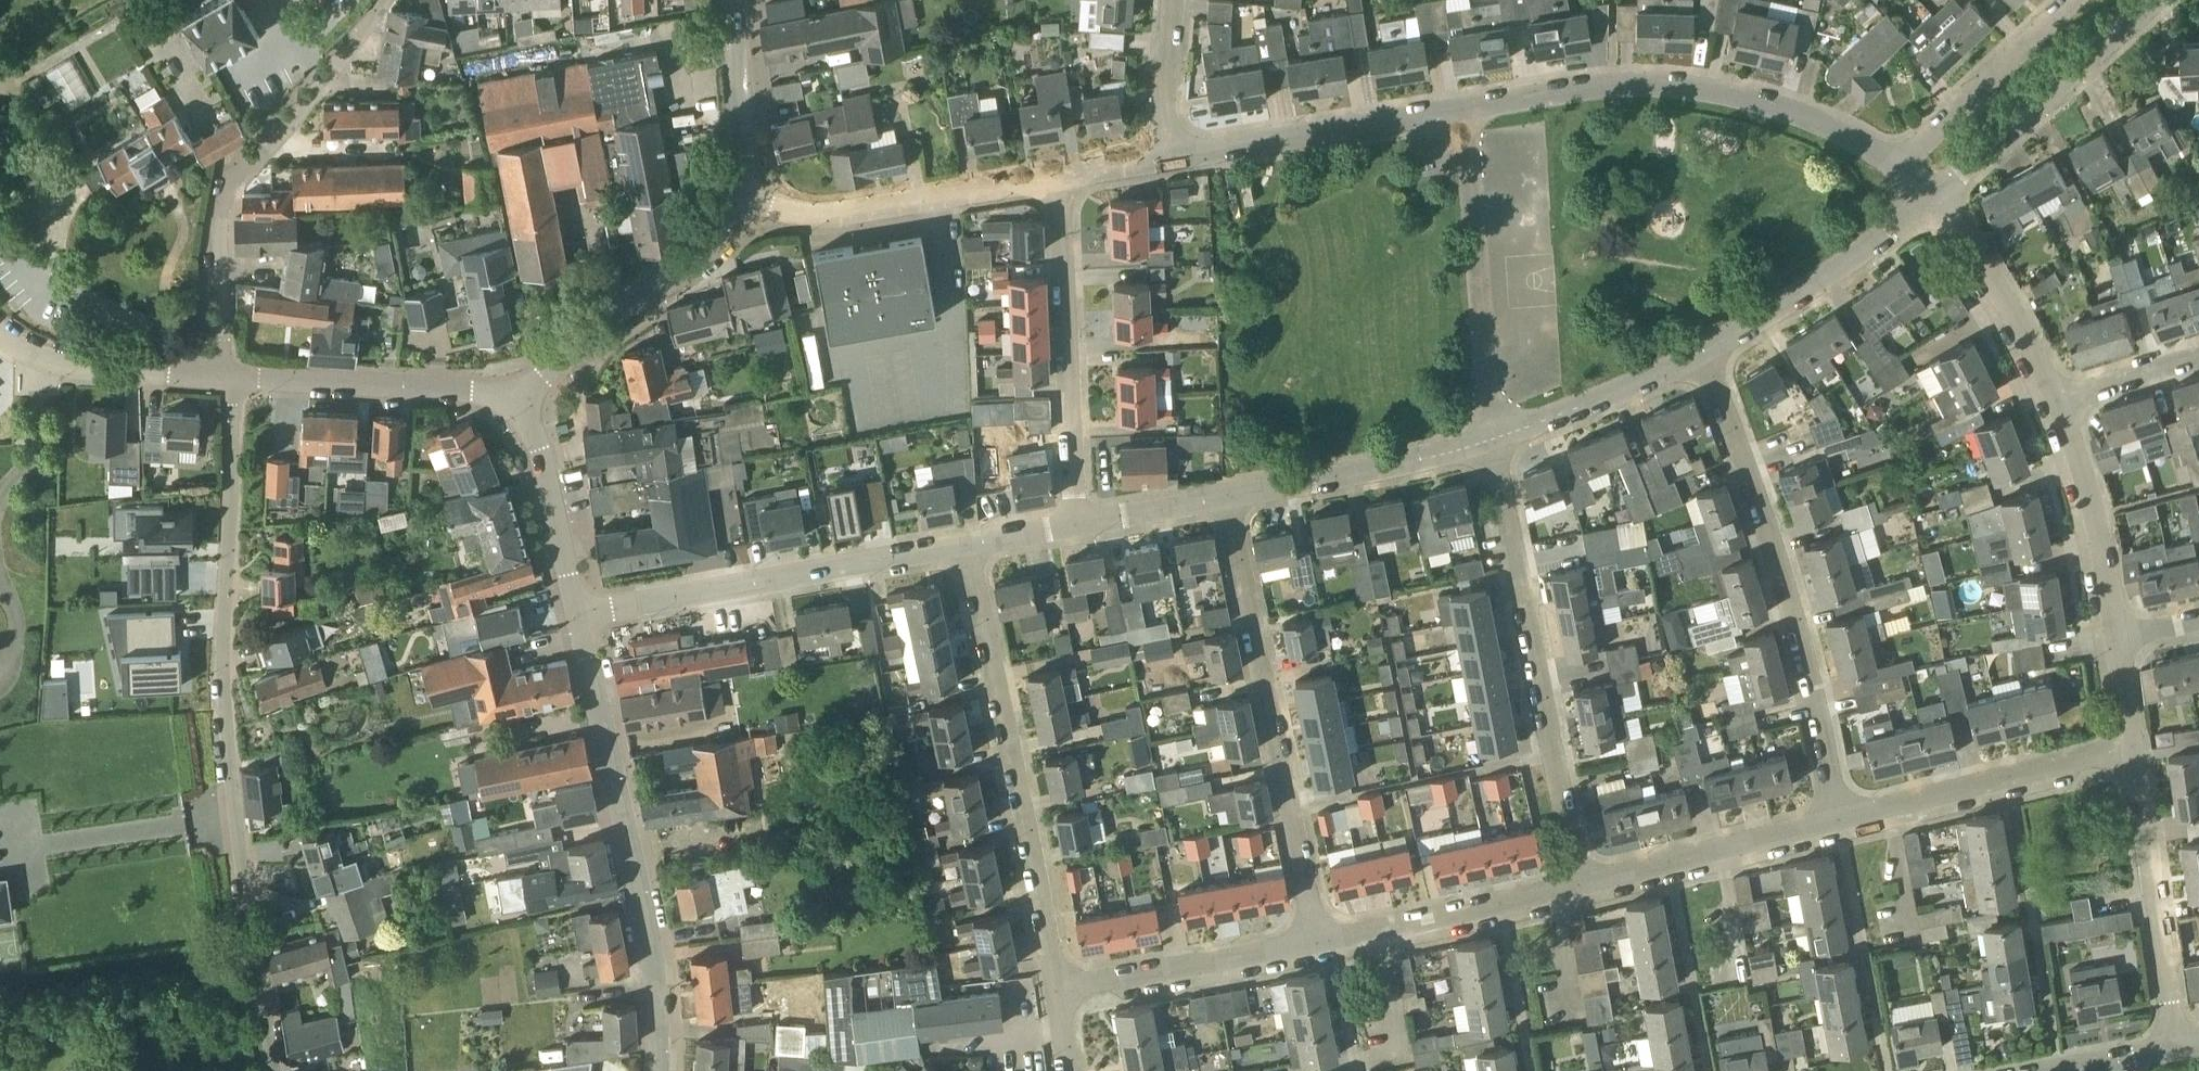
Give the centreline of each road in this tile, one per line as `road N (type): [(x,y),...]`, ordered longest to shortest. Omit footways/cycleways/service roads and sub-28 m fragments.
road 1 (residential): [(1898,165),(1856,141),(1732,97),(1625,86),(1165,159)]
road 2 (residential): [(275,1070),(223,679),(234,376)]
road 3 (residential): [(1847,818),(1708,356)]
road 4 (tertiary): [(657,1070),(655,996),(584,615)]
road 5 (residential): [(1316,945),(1227,498)]
road 6 (residential): [(1063,990),(974,547)]
road 7 (residential): [(1579,887),(1491,445)]
road 8 (residential): [(223,375),(226,201),(385,0)]
road 9 (residential): [(584,615),(974,547)]
road 10 (residential): [(1079,525),(1066,176)]
road 11 (residential): [(1066,176),(863,212),(802,215),(745,201)]
road 12 (residential): [(1939,203),(2163,0)]
road 13 (tertiary): [(518,397),(720,235),(745,201)]
road 14 (residential): [(2173,1049),(2133,752)]
road 15 (residential): [(1847,818),(2133,752)]
road 16 (residential): [(518,397),(234,376)]
road 17 (residential): [(1708,356),(1939,203)]
road 18 (residential): [(1579,887),(1847,818)]
road 19 (residential): [(1316,945),(1579,887)]
road 20 (residential): [(1227,498),(1491,445)]
road 21 (residential): [(1063,990),(1316,945)]
road 22 (residential): [(2117,642),(2090,512),(2054,398)]
road 23 (residential): [(1898,165),(2072,0)]
road 24 (residential): [(1491,445),(1708,356)]
road 25 (residential): [(223,375),(46,363),(0,335)]
road 26 (tertiary): [(584,615),(544,455),(518,397)]
road 27 (residential): [(2054,398),(2002,290),(1939,203)]
road 28 (tertiary): [(745,201),(733,0)]
road 29 (residential): [(1165,159),(1176,0)]
road 30 (residential): [(1079,525),(1227,498)]
road 31 (residential): [(2054,398),(2198,355)]

